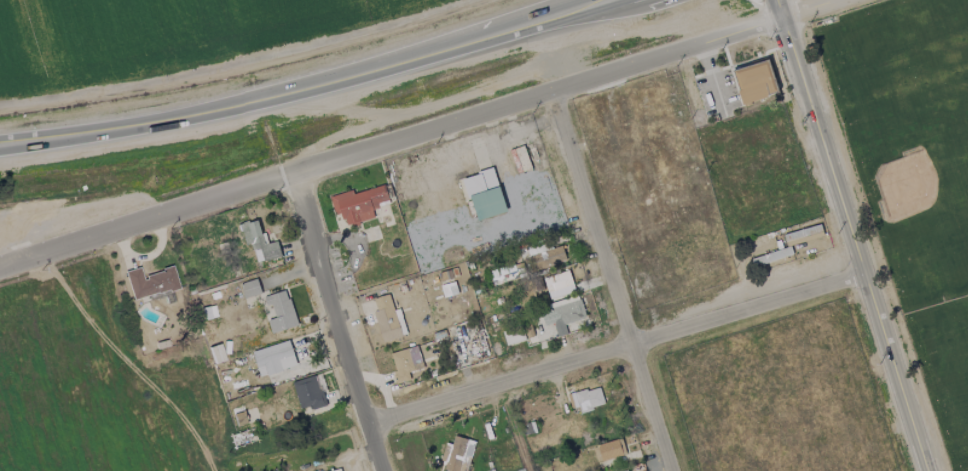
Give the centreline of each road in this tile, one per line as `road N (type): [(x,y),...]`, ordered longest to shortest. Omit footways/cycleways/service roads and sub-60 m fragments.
road 1 (residential): [(836,0),(0,267)]
road 2 (primary): [(0,144),(151,125),(365,75),(607,0)]
road 3 (residential): [(366,427),(861,270)]
road 4 (secondary): [(775,0),(927,470)]
road 5 (residential): [(552,93),(669,470)]
road 6 (residential): [(380,470),(291,172)]

